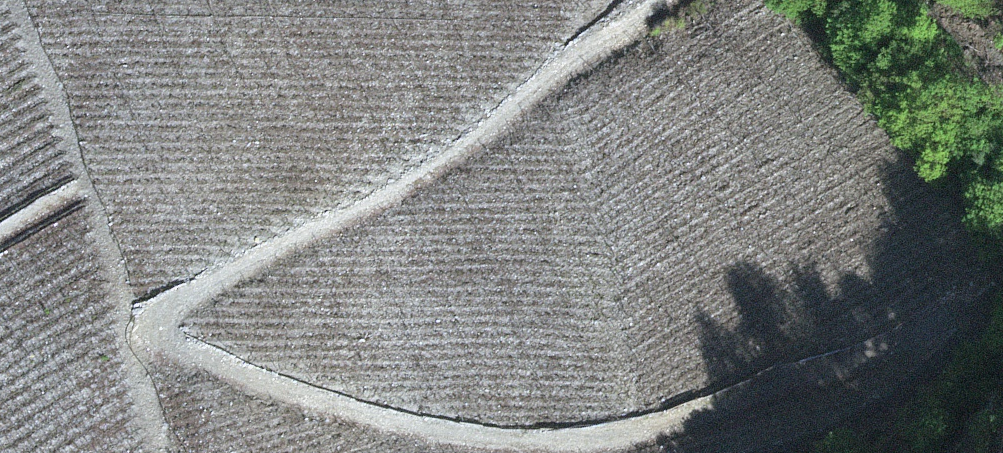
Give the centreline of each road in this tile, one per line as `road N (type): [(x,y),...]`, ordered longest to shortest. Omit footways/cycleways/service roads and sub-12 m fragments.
road 1 (track): [(662,0),(403,189),(180,302),(164,315),(161,336),(305,398),(437,431),(527,440),(661,422),(973,309),(976,324),(887,400),(779,452)]

